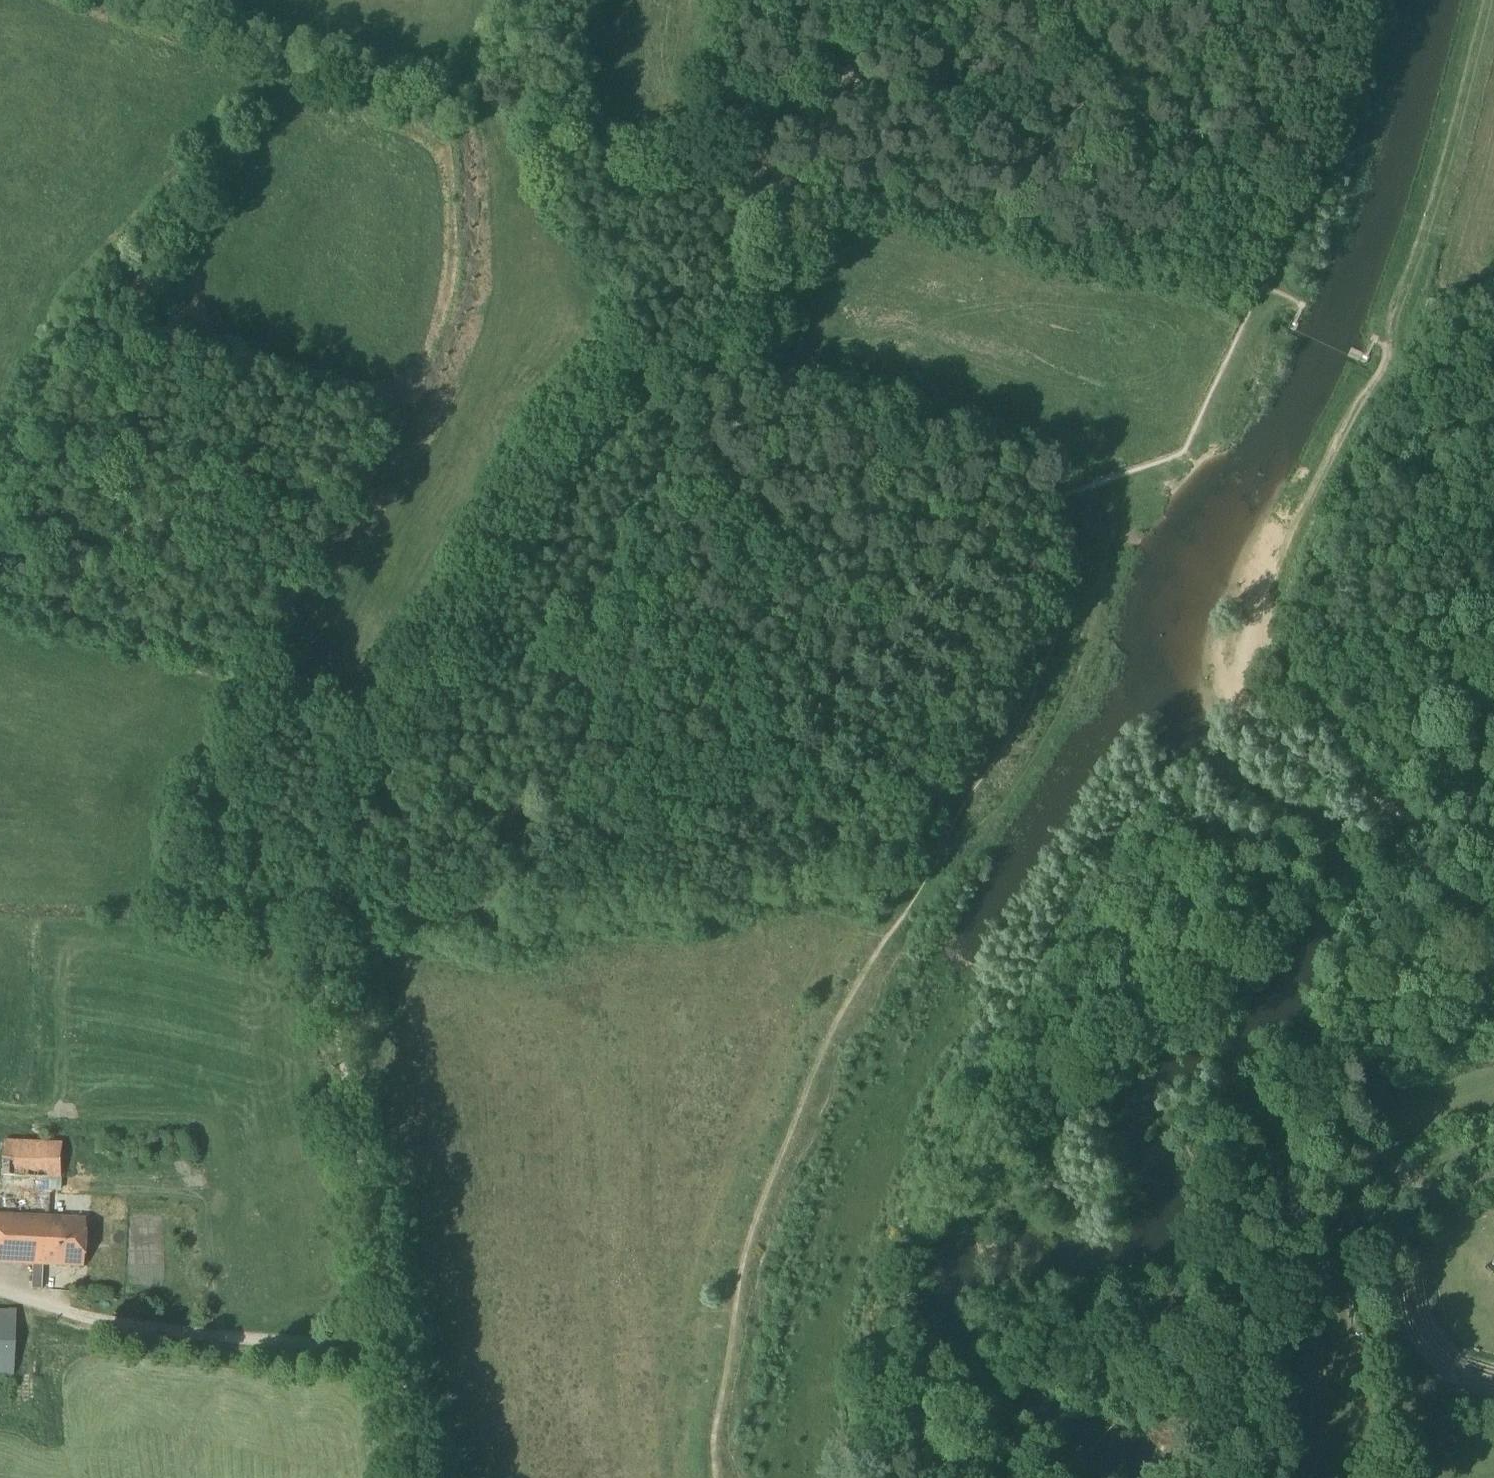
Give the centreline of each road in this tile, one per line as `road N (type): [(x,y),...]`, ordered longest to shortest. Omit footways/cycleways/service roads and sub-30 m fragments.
road 1 (track): [(719,1477),(716,1448),(740,1278),(797,1120),(867,968),(942,857),(997,809),(1055,718),(1133,531),(1146,467)]
road 2 (track): [(702,358),(623,374),(603,386),(516,500),(348,807),(327,887),(327,929)]
road 3 (track): [(1248,1477),(1234,1454),(1224,1344),(1243,1282),(1279,1233),(1292,1190),(1298,1100),(1493,851)]
road 4 (track): [(327,929),(403,1352)]
road 5 (track): [(888,0),(798,178),(749,320),(726,349),(702,358)]
road 6 (track): [(0,1293),(175,1331),(403,1352)]
road 7 (track): [(1381,341),(1421,231),(1479,0)]
road 8 (track): [(403,1352),(427,1477)]

